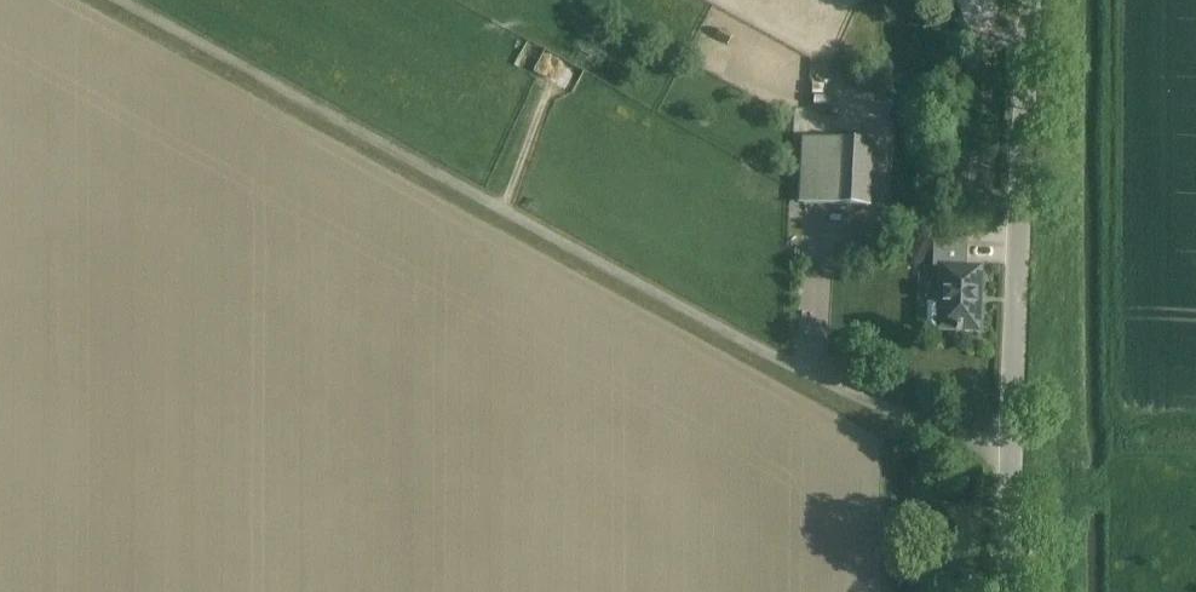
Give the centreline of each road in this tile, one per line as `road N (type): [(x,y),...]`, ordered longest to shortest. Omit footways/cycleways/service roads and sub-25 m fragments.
road 1 (unclassified): [(1008,591),(1029,0)]

